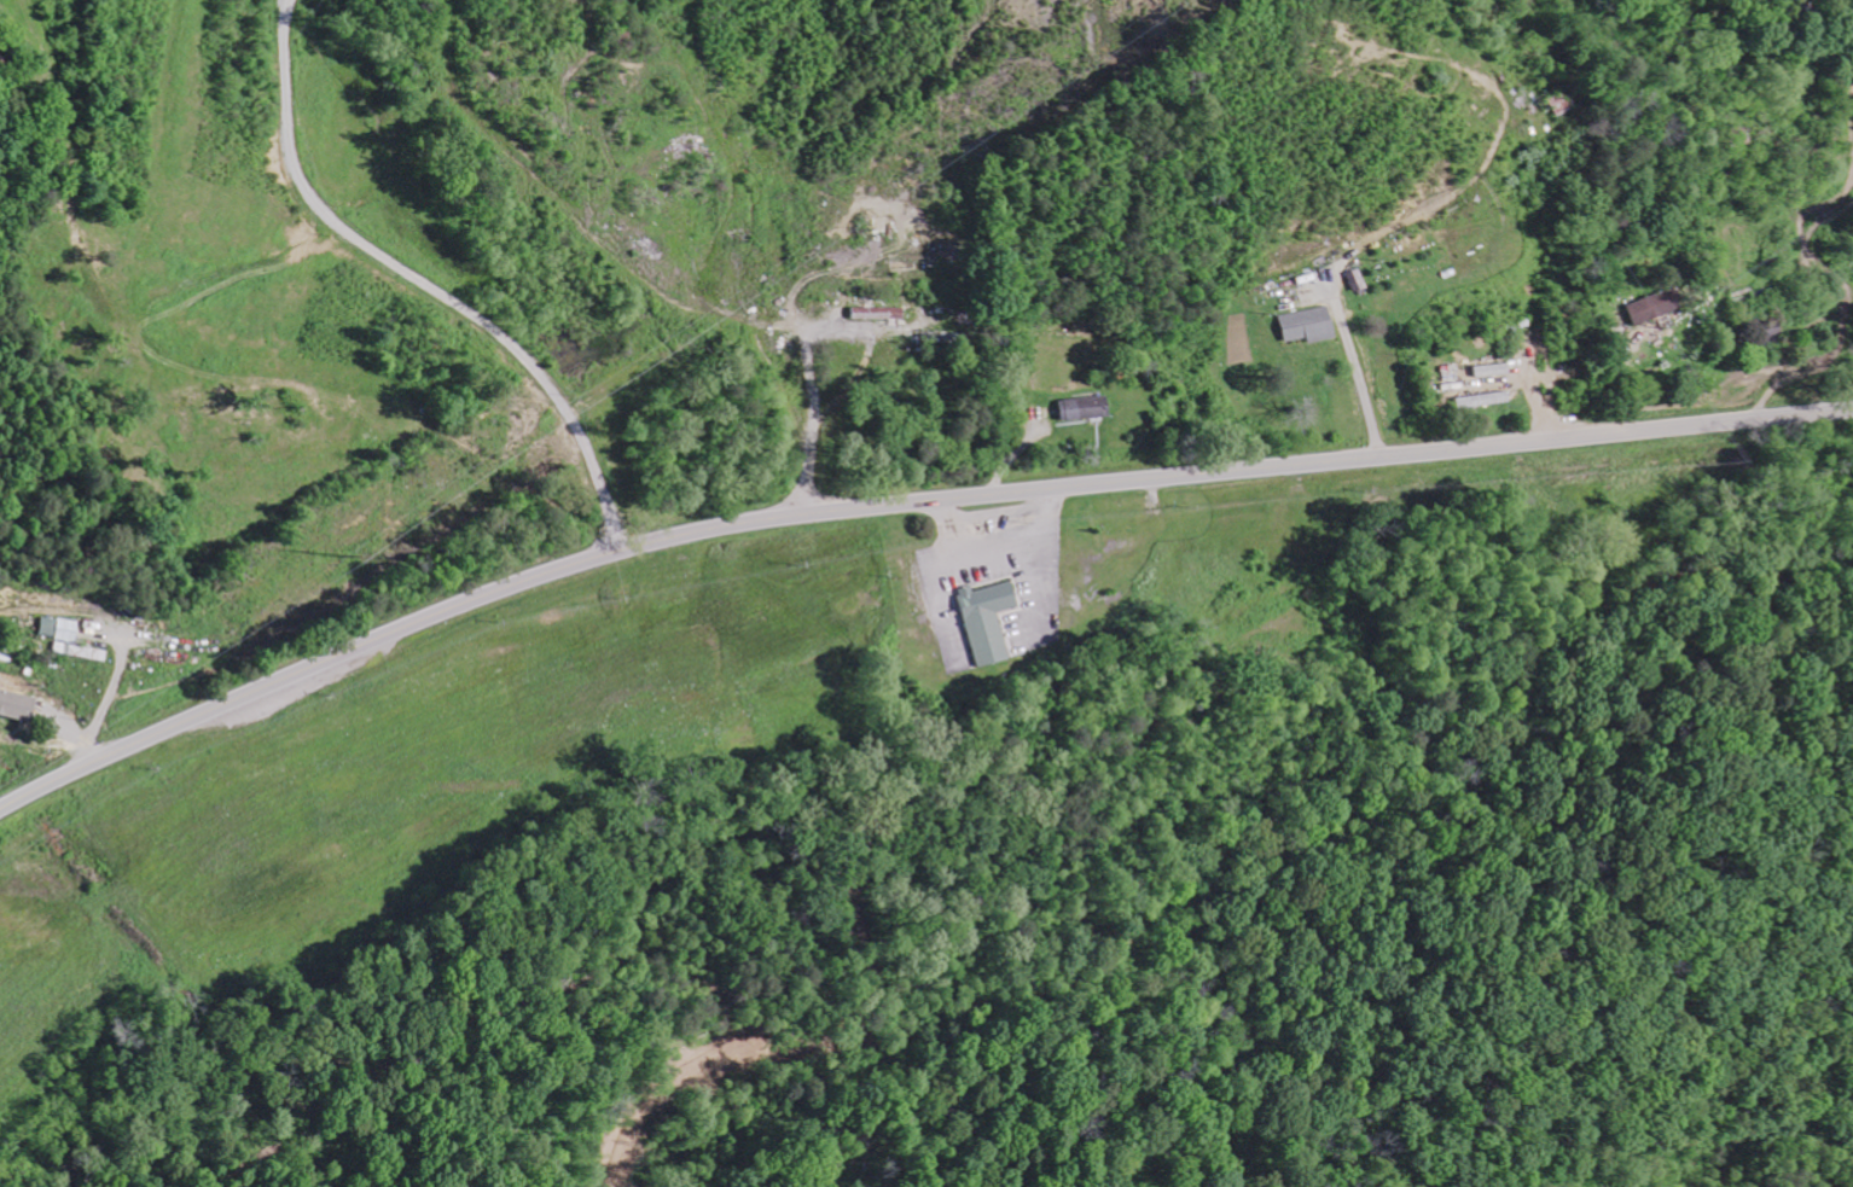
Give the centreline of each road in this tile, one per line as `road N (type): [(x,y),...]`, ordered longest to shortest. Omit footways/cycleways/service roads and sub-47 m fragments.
road 1 (secondary): [(0,809),(420,619),(522,578),(678,534),(785,513),(1852,409)]

